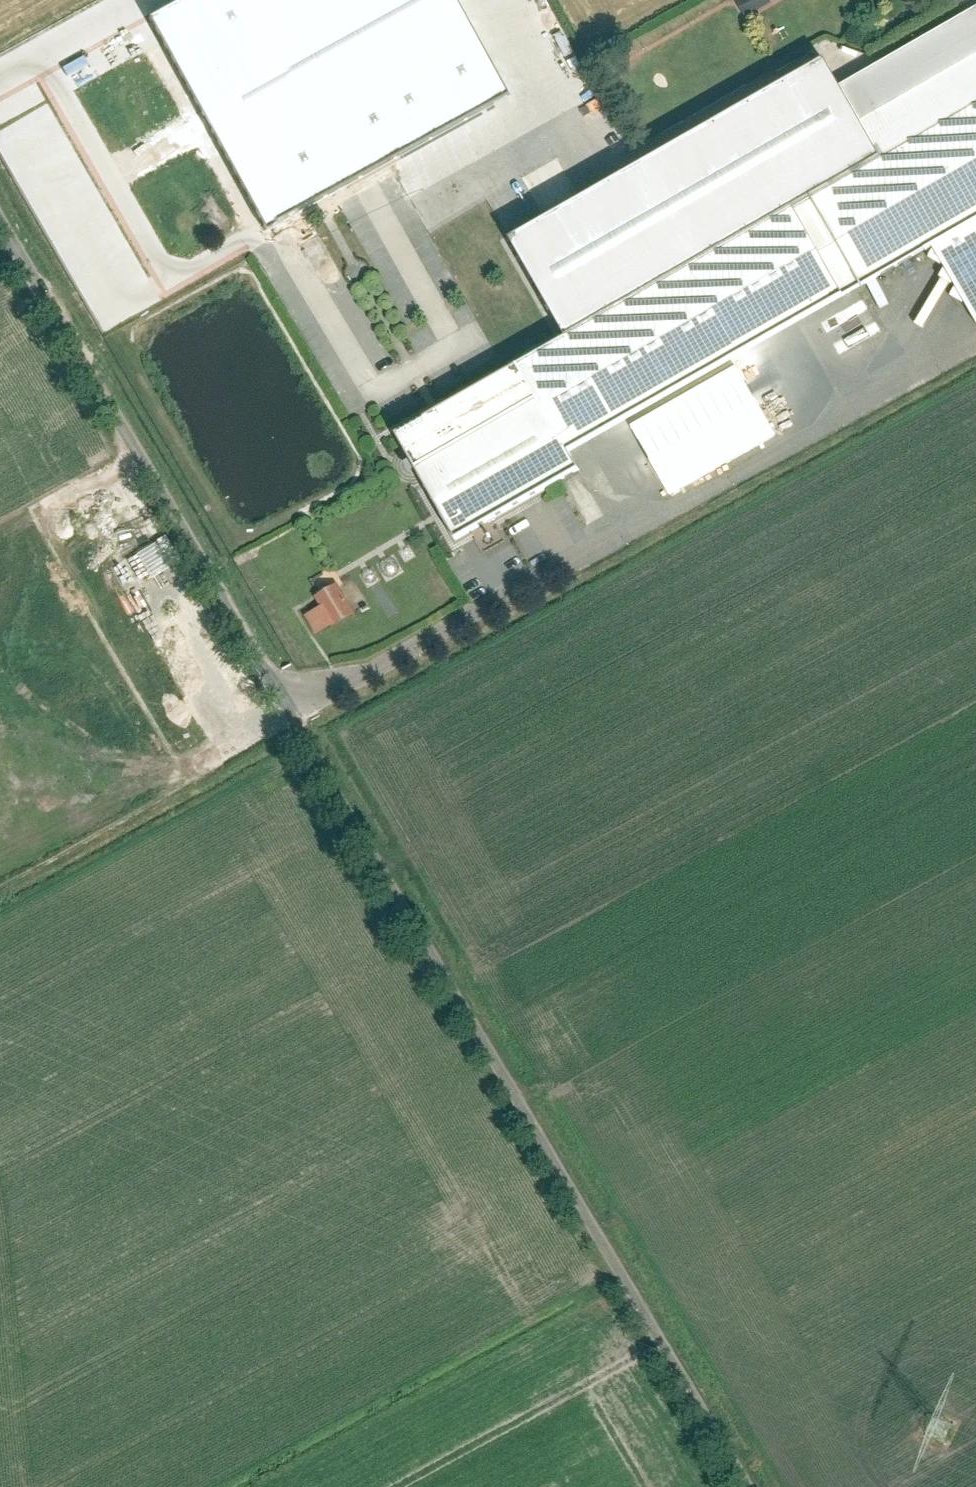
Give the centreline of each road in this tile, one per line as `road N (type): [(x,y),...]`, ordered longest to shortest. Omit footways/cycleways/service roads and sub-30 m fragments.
road 1 (track): [(286,722),(750,1486)]
road 2 (unclassified): [(0,225),(286,722)]

